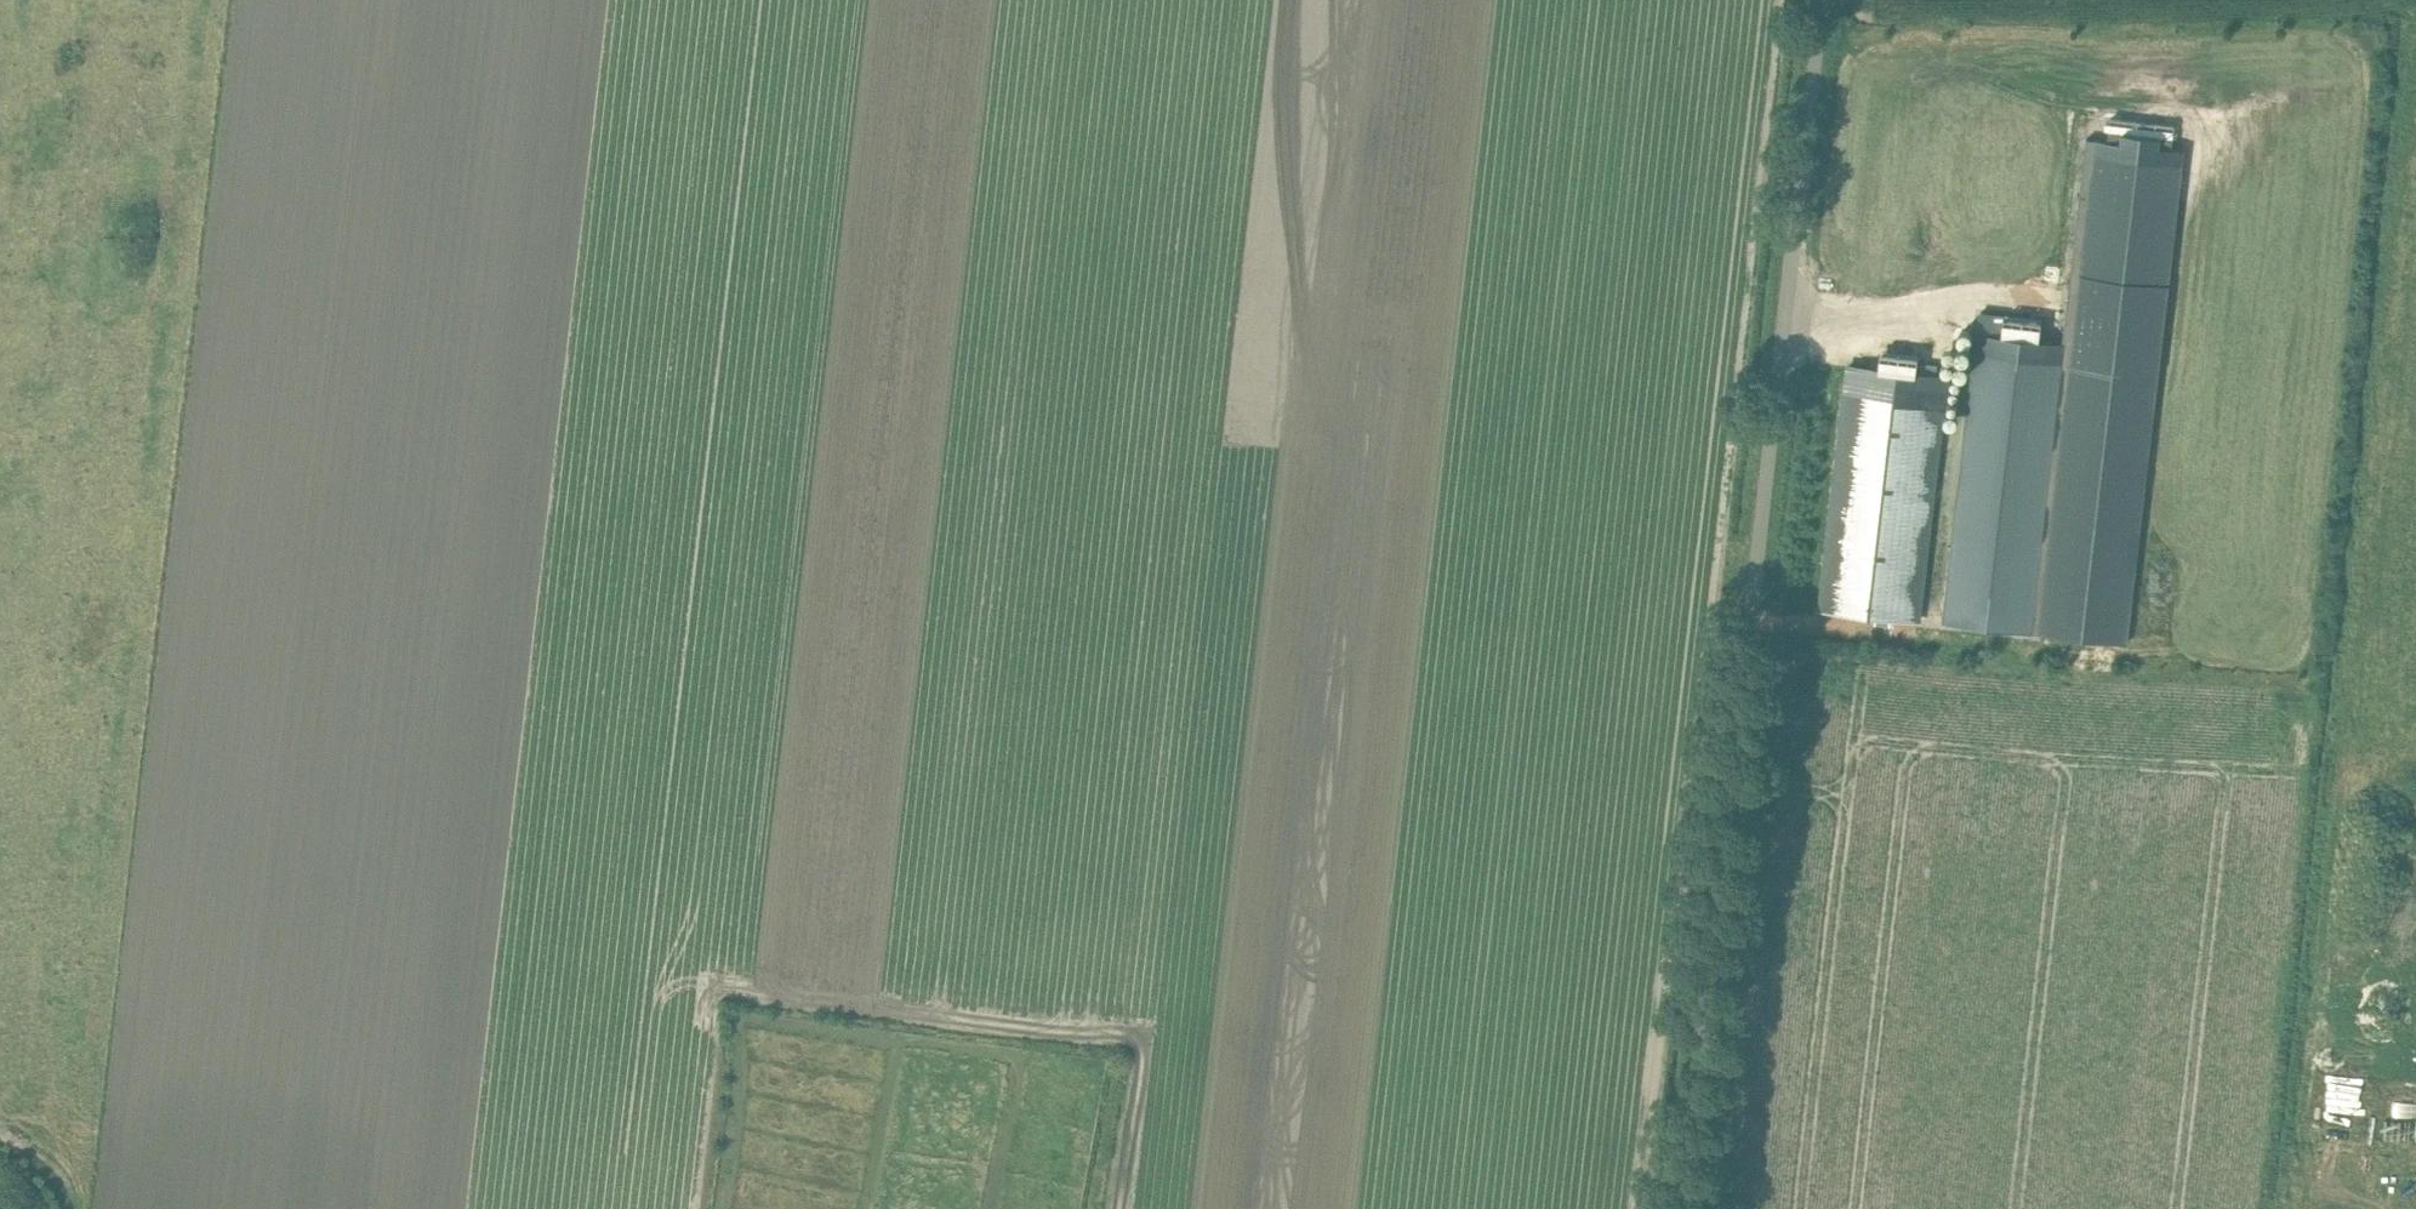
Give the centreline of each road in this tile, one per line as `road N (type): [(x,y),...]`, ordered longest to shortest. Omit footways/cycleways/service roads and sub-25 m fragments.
road 1 (unclassified): [(1682,1208),(1821,0)]

